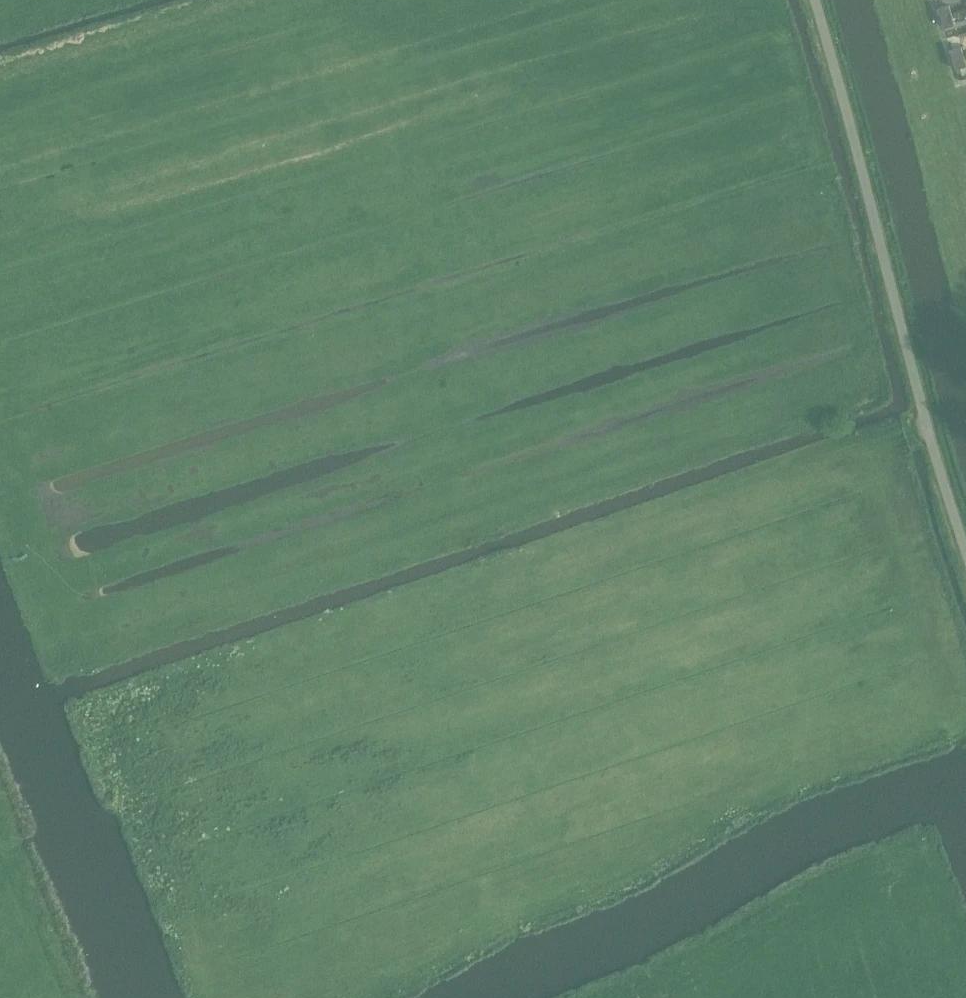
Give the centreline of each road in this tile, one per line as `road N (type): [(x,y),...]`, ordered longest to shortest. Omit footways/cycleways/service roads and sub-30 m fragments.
road 1 (unclassified): [(965,550),(814,0)]

